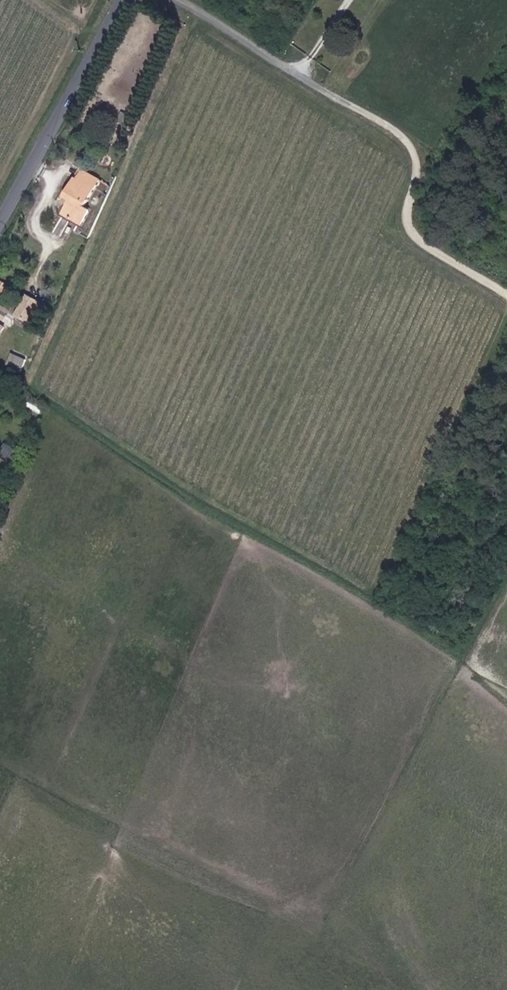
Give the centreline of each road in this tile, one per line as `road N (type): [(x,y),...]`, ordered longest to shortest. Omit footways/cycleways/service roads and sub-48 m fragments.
road 1 (track): [(506,292),(431,248),(408,221),(416,164),(397,126),(353,108)]
road 2 (unclassified): [(123,0),(0,220)]
road 3 (unclassified): [(178,0),(302,69),(353,108)]

